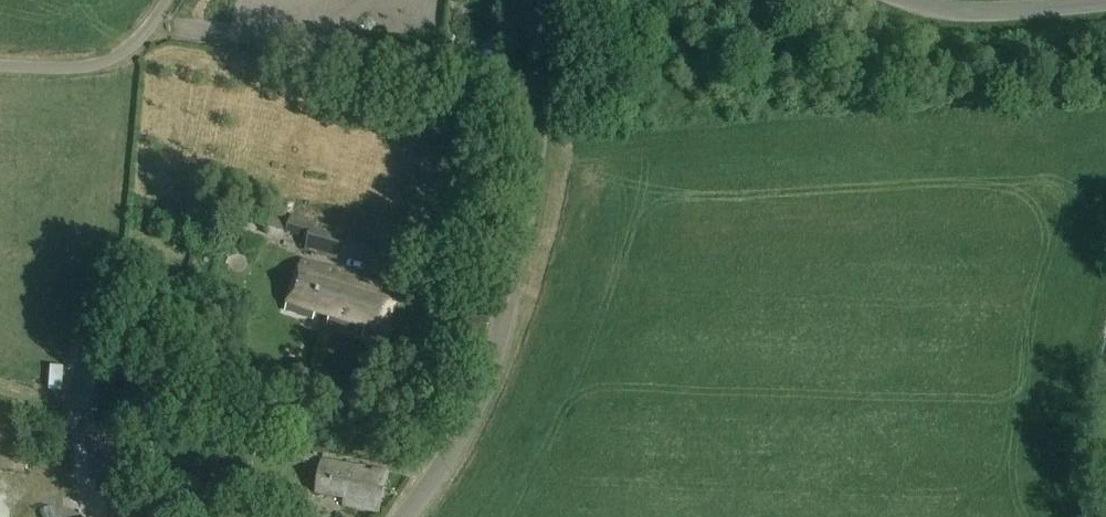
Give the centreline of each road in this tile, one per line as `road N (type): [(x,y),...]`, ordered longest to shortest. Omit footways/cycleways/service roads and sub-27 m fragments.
road 1 (unclassified): [(401,516),(440,468),(482,388),(505,312),(542,113),(537,0)]
road 2 (unclassified): [(906,0),(991,13),(1105,2)]
road 3 (unclassified): [(0,67),(105,64),(133,48),(168,0)]

